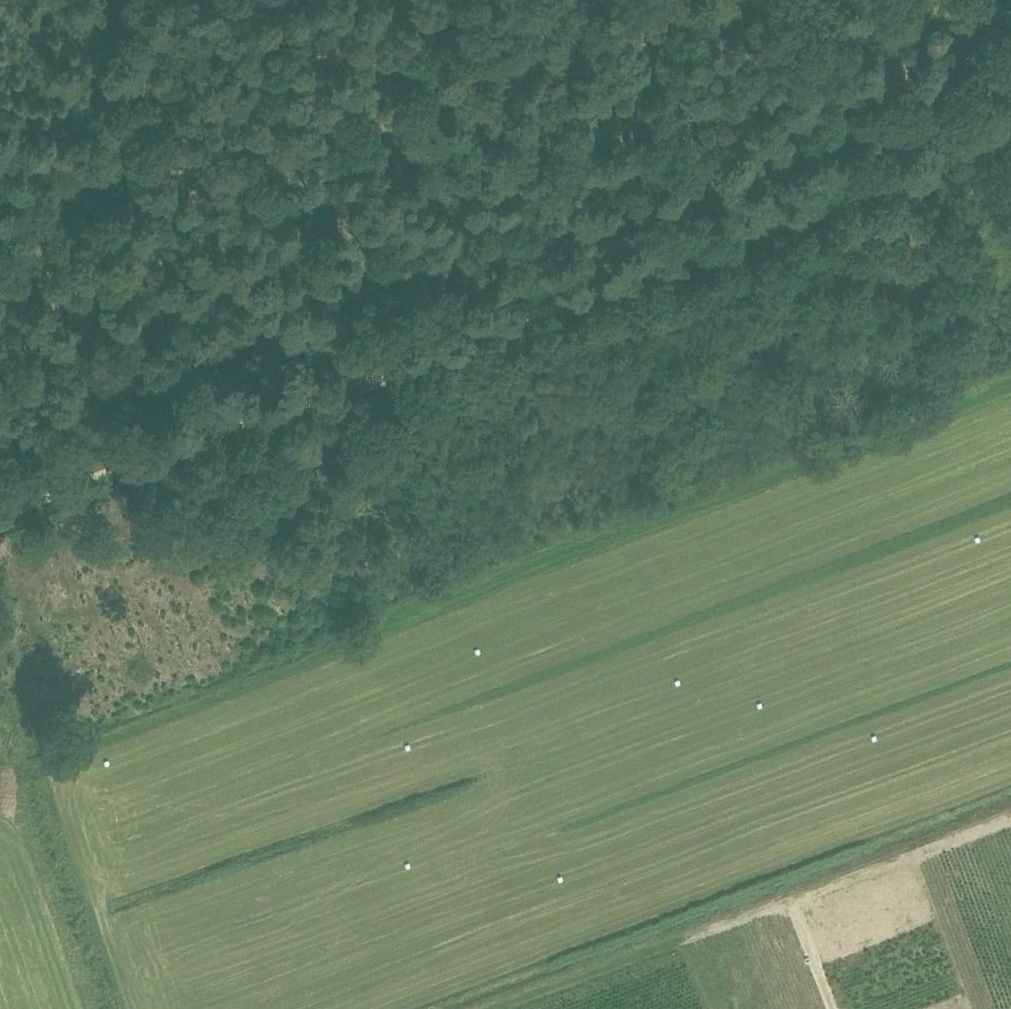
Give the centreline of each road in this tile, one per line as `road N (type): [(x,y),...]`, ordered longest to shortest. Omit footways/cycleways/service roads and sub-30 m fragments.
road 1 (track): [(0,513),(1010,136)]

